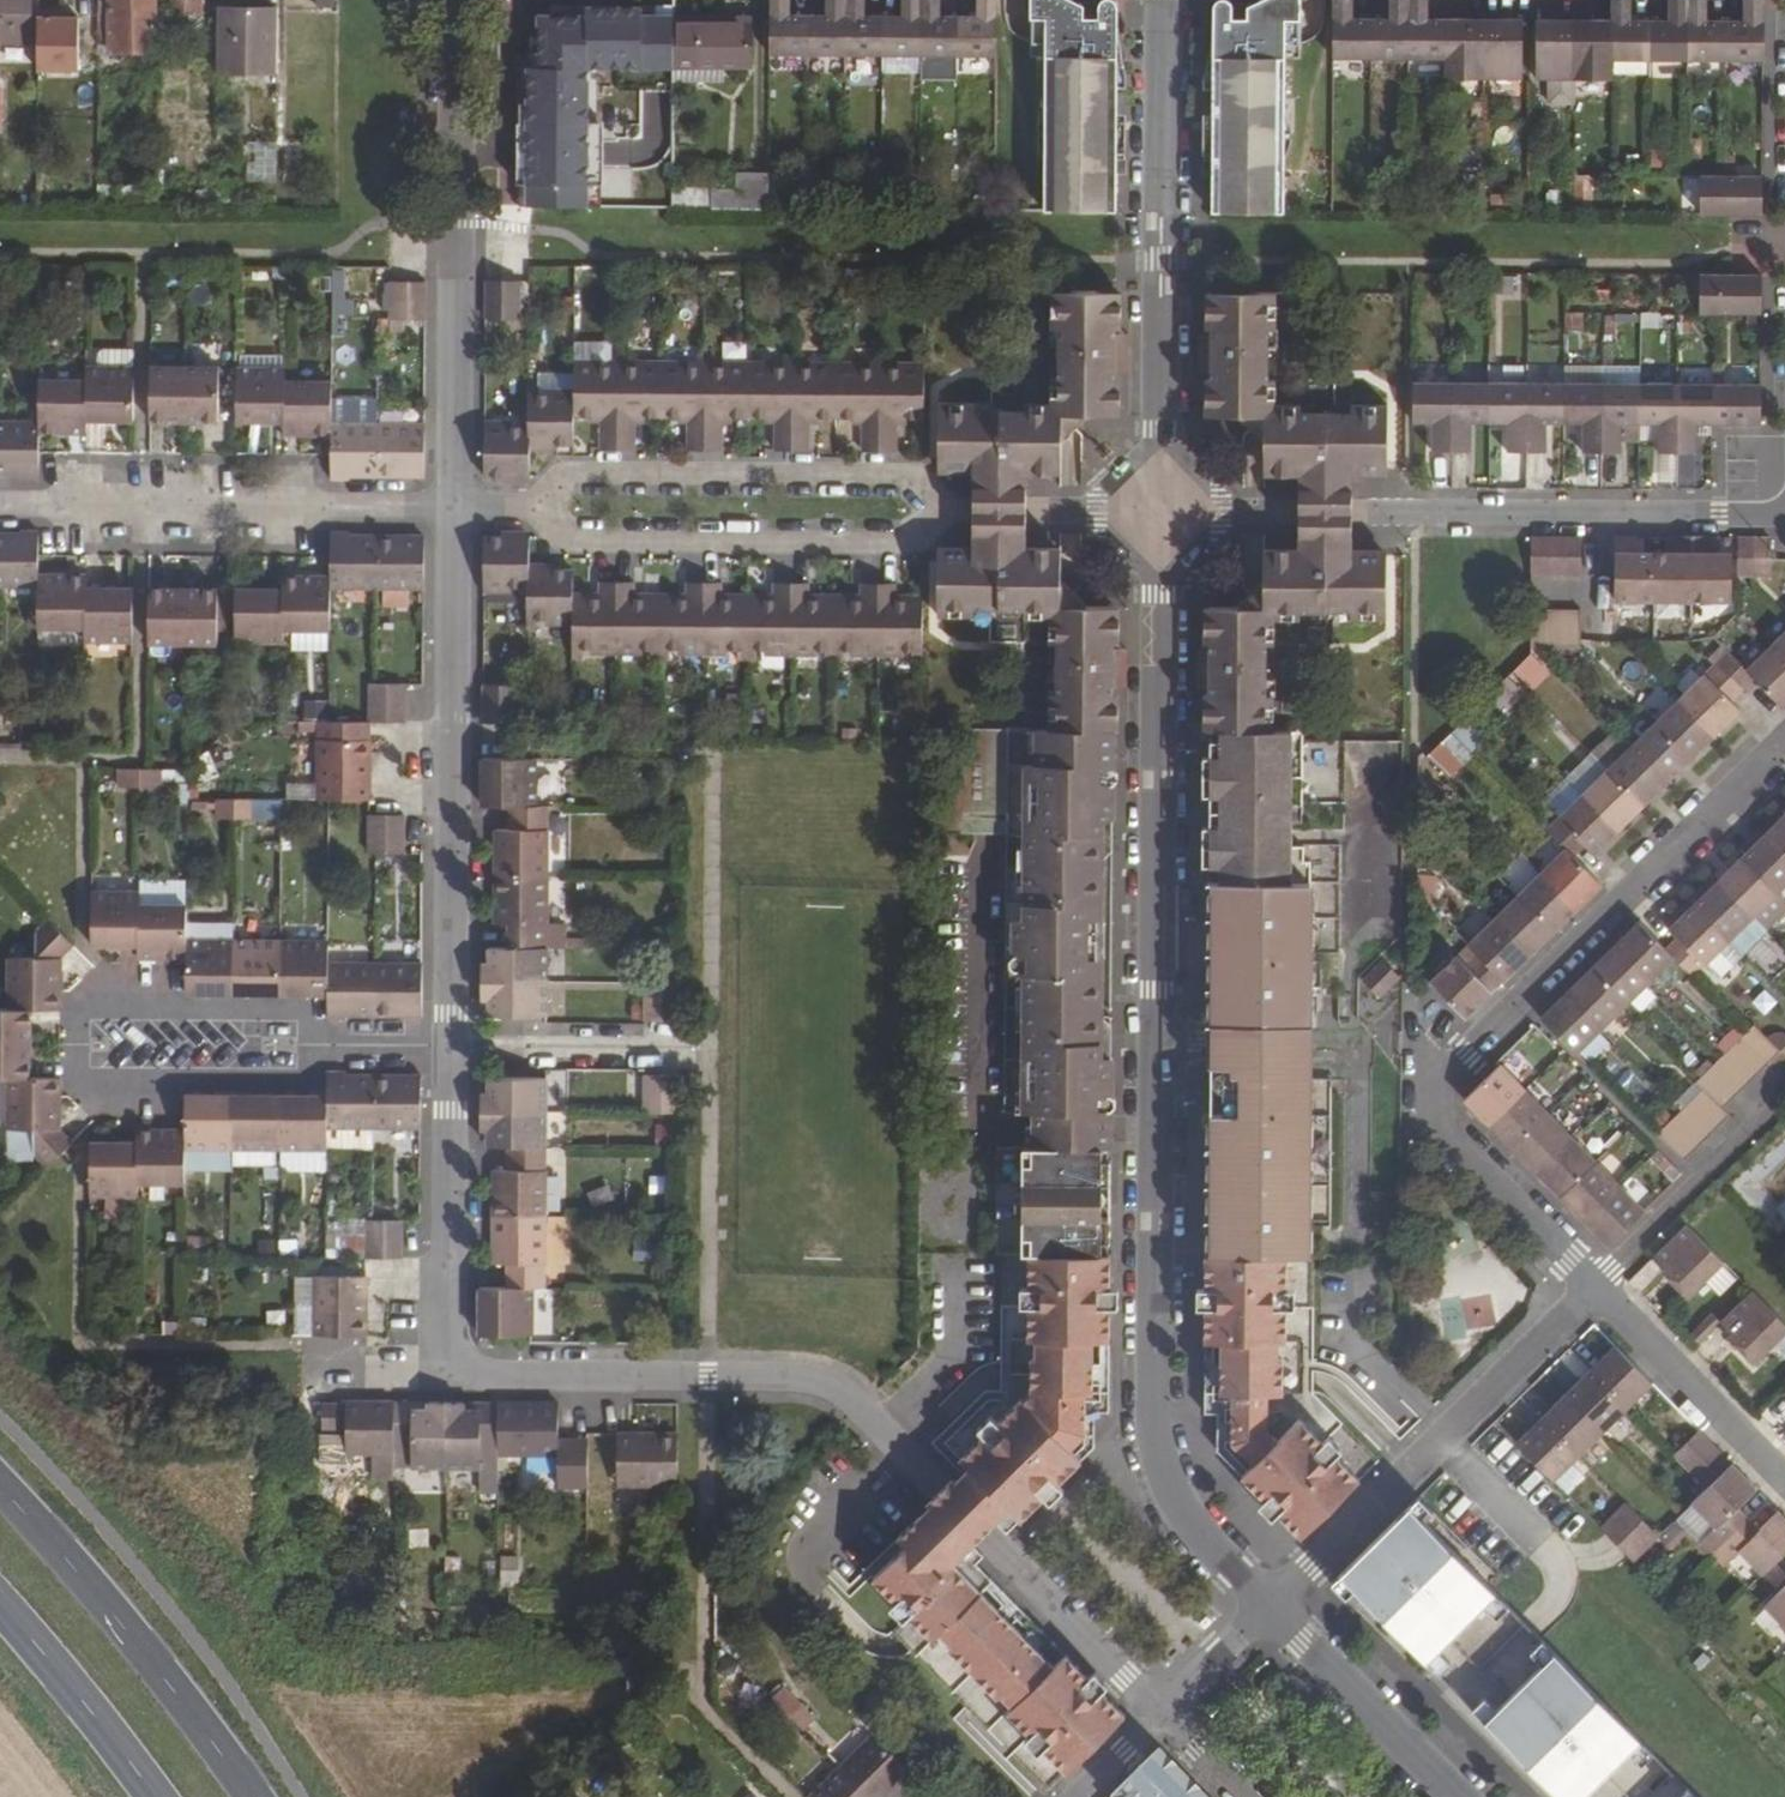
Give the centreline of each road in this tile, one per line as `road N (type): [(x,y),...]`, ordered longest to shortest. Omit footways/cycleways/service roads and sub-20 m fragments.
road 1 (residential): [(450,1054),(449,1350),(458,1360),(500,1378),(792,1375),(831,1382),(864,1407),(942,1496),(1160,1713)]
road 2 (residential): [(1158,512),(1154,1419),(1159,1459),(1178,1505),(1271,1606)]
road 3 (residential): [(1158,512),(457,508)]
road 4 (residential): [(1784,517),(1158,512)]
road 5 (residential): [(457,508),(450,1054)]
road 6 (residential): [(1163,0),(1158,512)]
road 7 (residential): [(456,0),(457,508)]
road 8 (residential): [(1441,1108),(1470,1055),(1784,746)]
road 9 (residential): [(457,508),(0,505)]
road 10 (residential): [(1271,1606),(1591,1286)]
road 11 (primary): [(244,1796),(125,1631),(0,1489)]
road 12 (residential): [(80,1013),(77,1071),(89,1083),(297,1084),(308,1082),(312,1052)]
road 13 (residential): [(1591,1286),(1784,1481)]
road 14 (residential): [(1784,1094),(1591,1286)]
road 15 (residential): [(1271,1606),(1458,1796)]
road 16 (residential): [(312,1052),(312,1027),(298,1009),(80,1013)]
road 17 (primary): [(0,1603),(157,1796)]
road 18 (residential): [(1441,1108),(1591,1286)]
road 19 (unclassified): [(1271,1606),(1160,1713)]
road 20 (residential): [(450,1054),(312,1052)]

